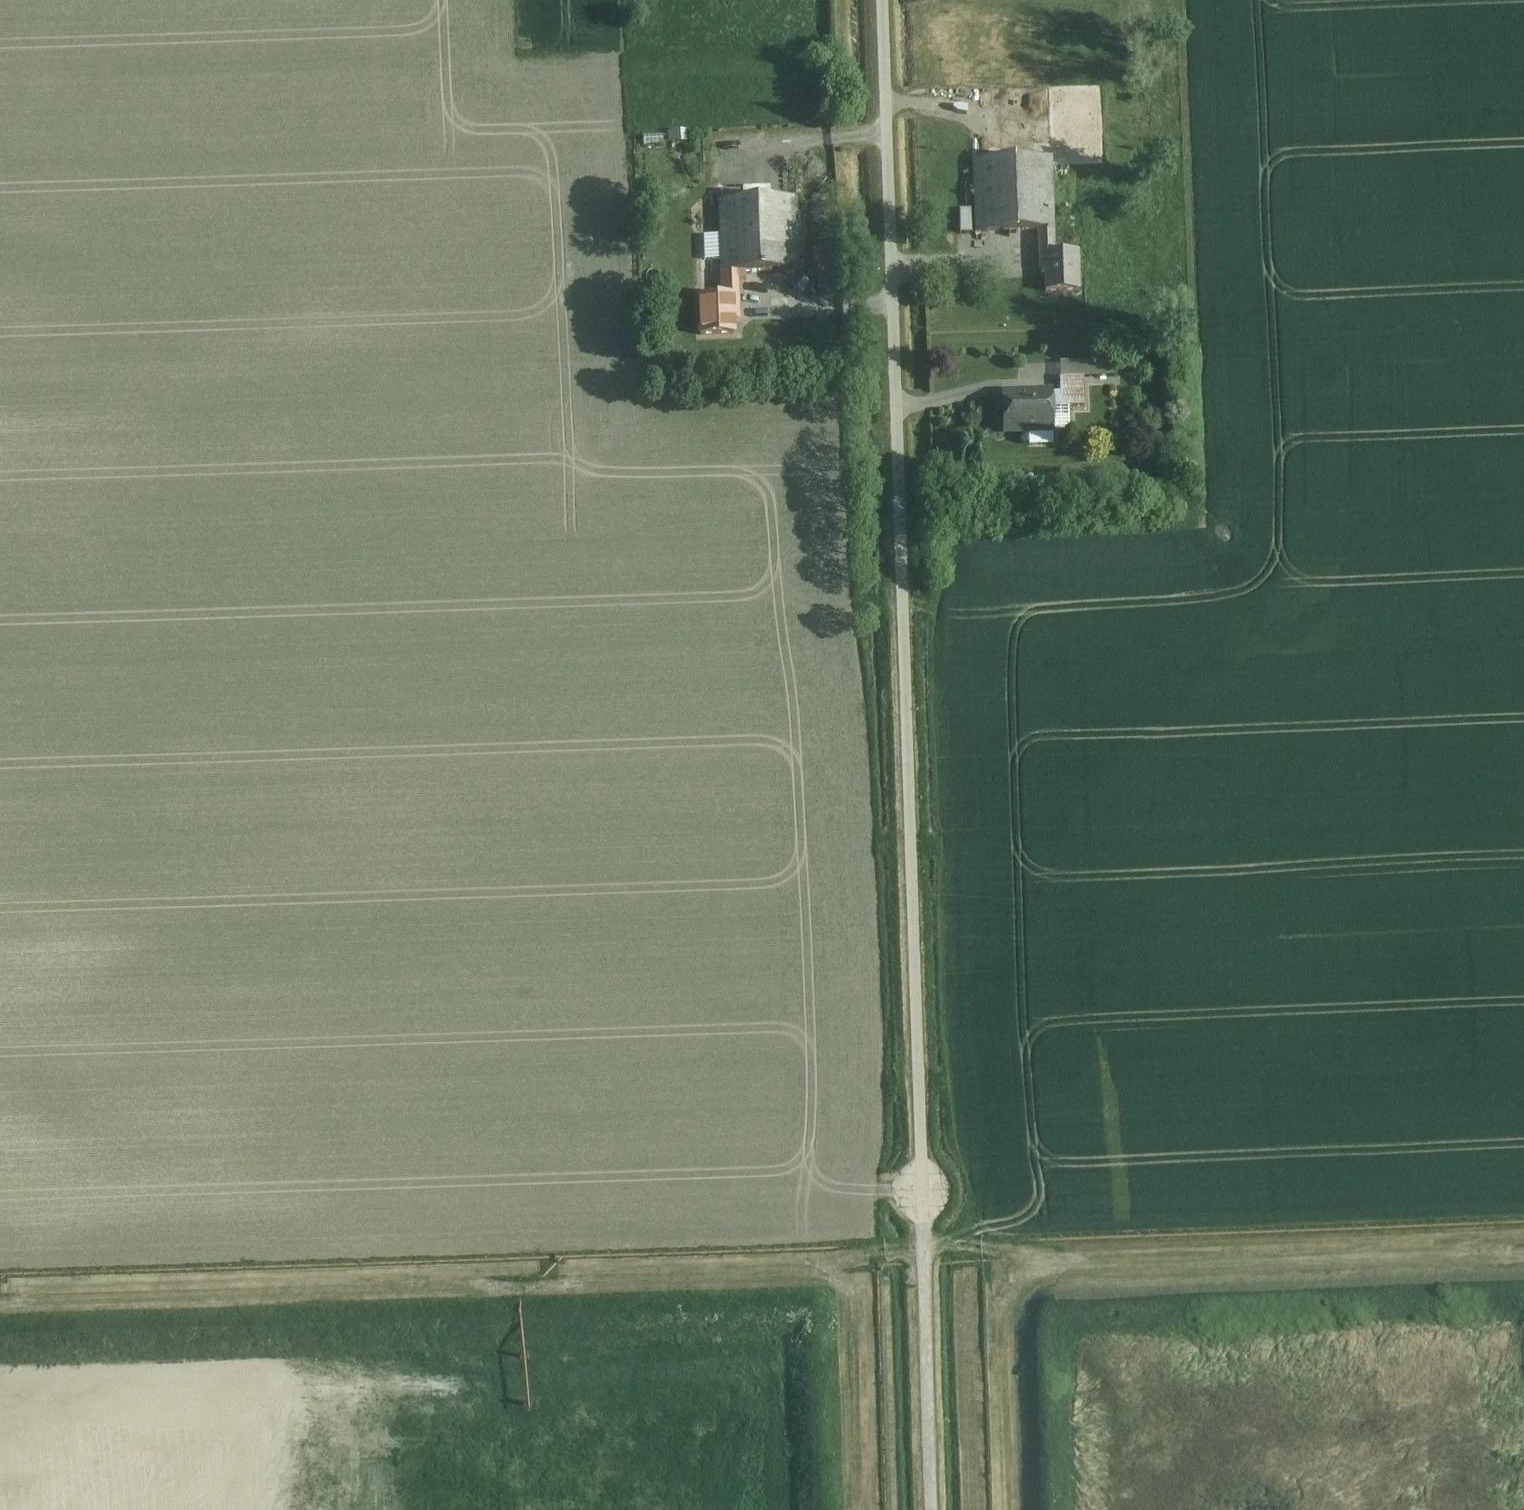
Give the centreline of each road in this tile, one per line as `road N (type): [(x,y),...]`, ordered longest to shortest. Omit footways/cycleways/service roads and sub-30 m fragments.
road 1 (unclassified): [(939,1509),(884,0)]

